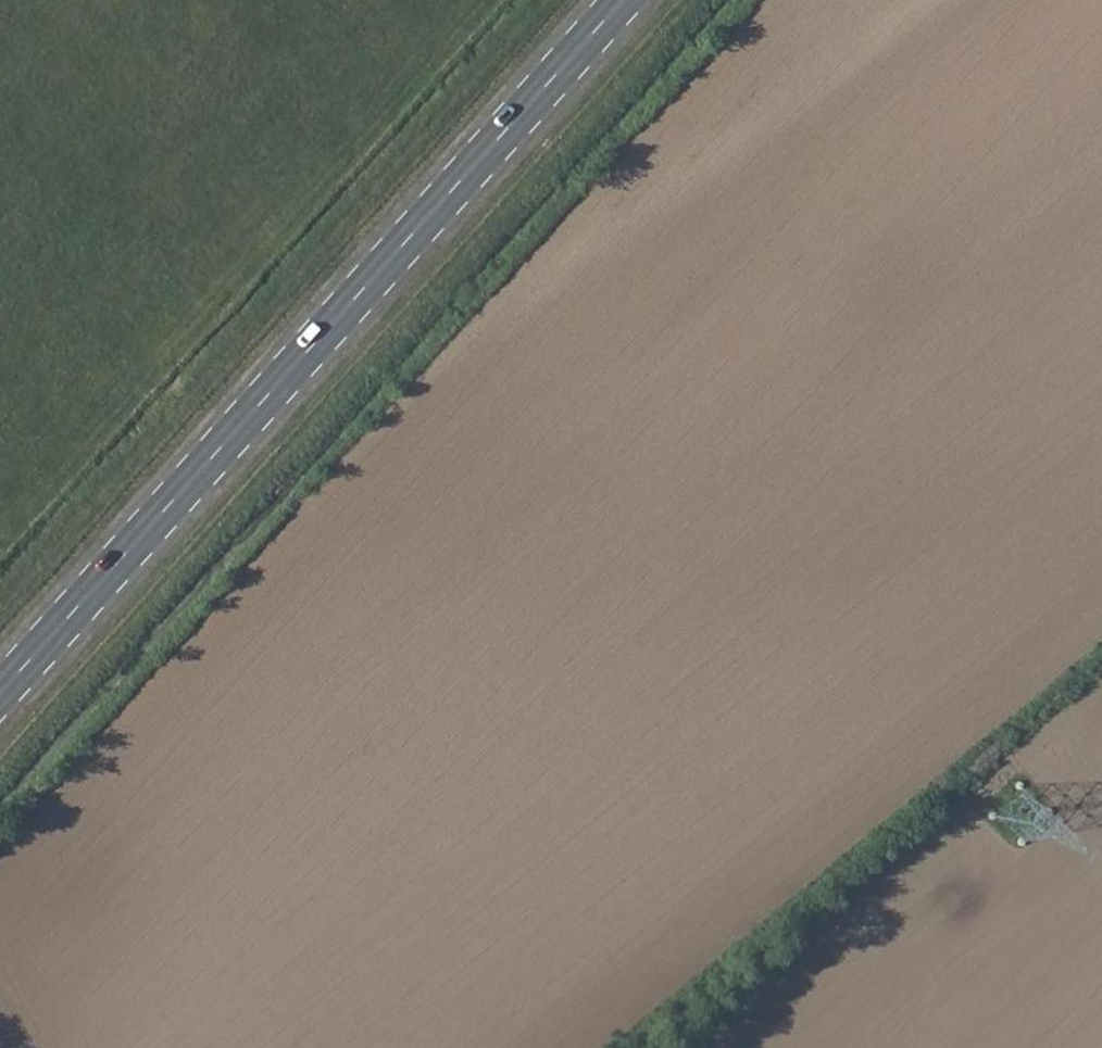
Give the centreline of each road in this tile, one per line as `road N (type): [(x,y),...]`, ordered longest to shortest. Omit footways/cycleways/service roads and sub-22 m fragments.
road 1 (secondary): [(0,689),(617,0)]

